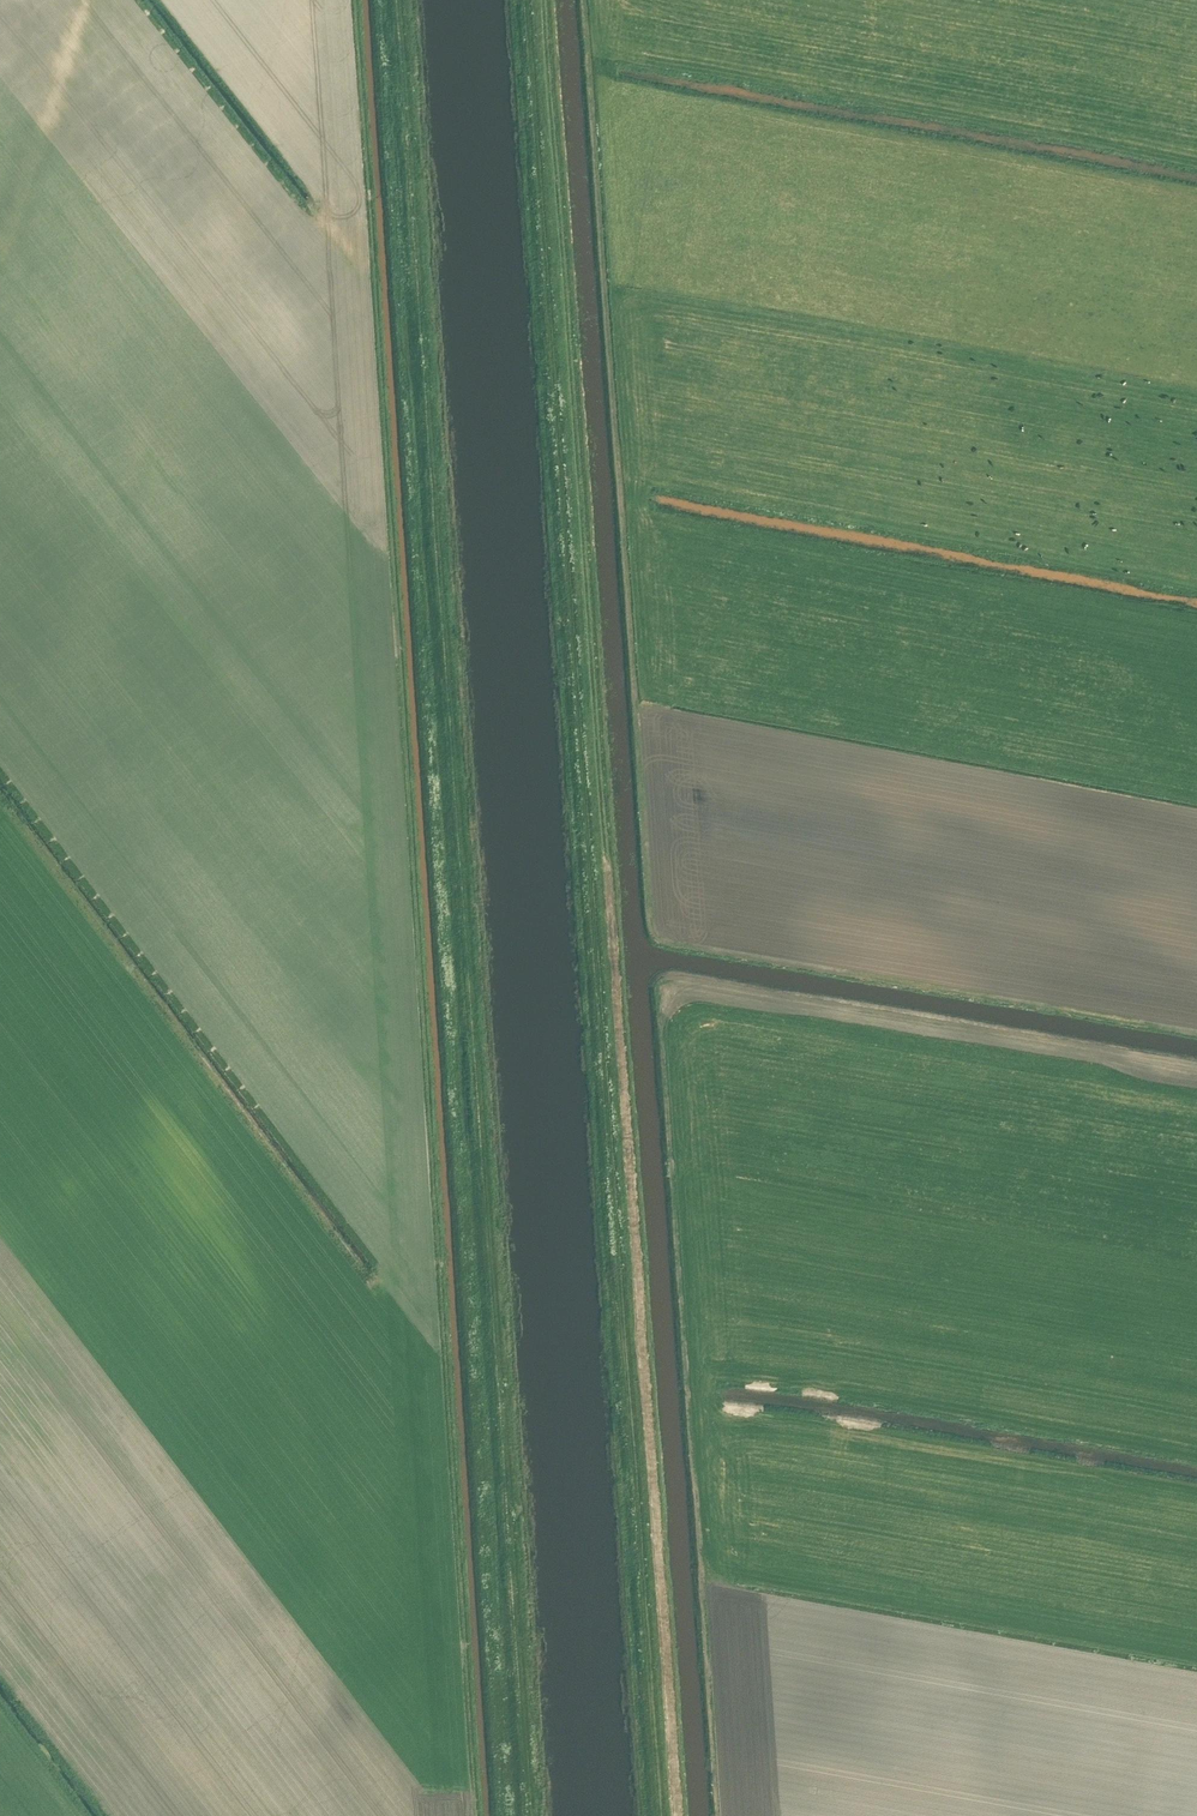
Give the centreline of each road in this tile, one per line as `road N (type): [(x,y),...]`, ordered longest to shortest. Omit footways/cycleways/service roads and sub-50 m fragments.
road 1 (track): [(659,1815),(526,0)]

